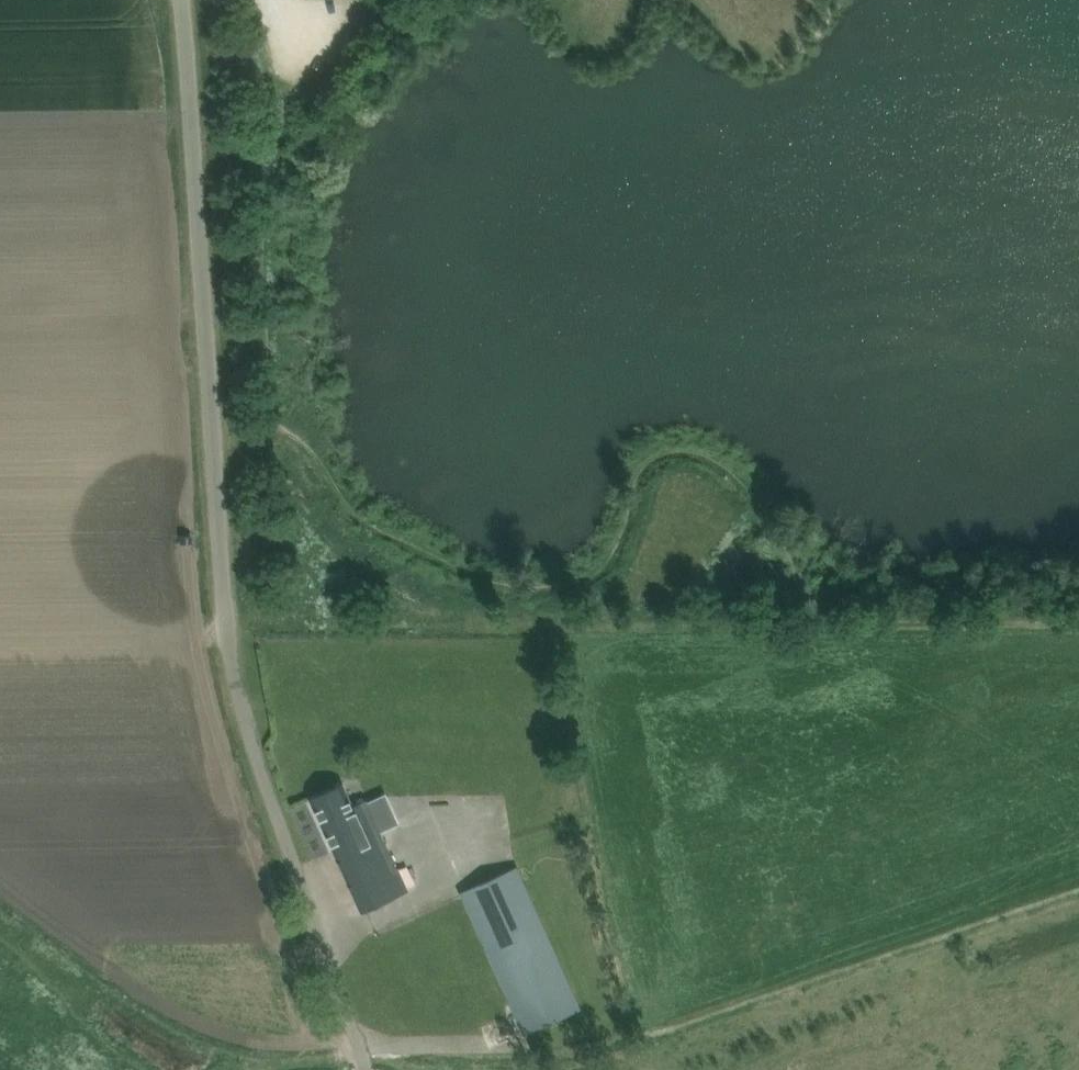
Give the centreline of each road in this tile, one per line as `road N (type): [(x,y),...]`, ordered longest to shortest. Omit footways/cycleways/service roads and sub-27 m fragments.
road 1 (unclassified): [(366,1069),(228,624),(182,0)]
road 2 (track): [(402,1069),(238,1062)]

